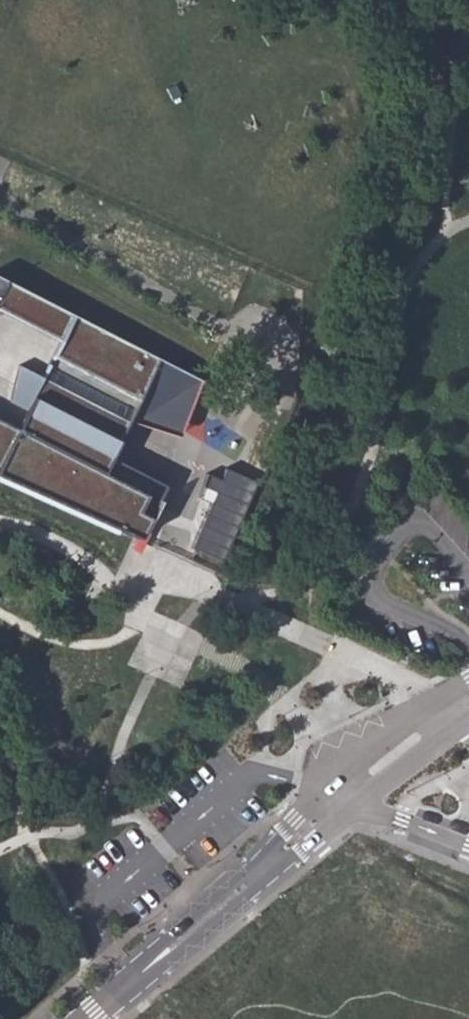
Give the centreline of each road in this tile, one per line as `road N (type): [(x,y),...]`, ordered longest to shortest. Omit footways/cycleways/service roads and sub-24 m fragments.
road 1 (residential): [(468,709),(306,833),(86,1018)]

